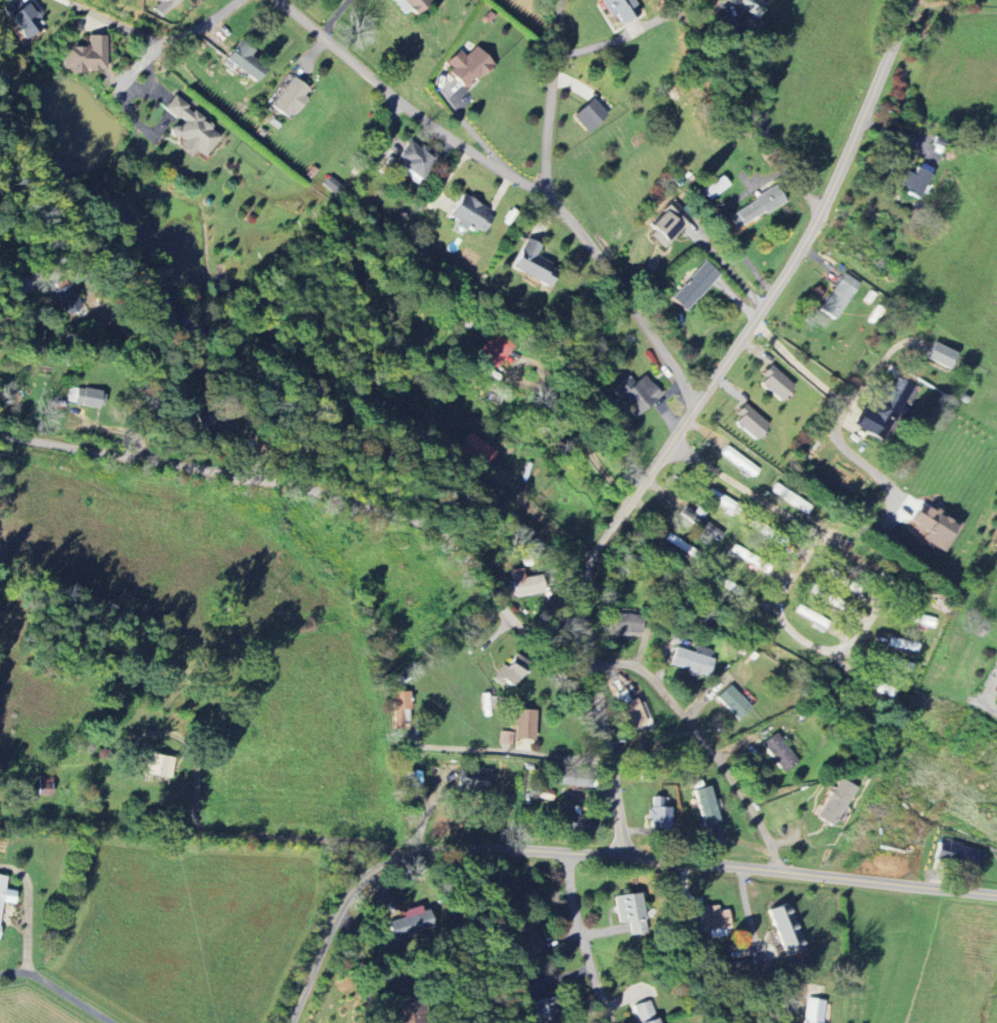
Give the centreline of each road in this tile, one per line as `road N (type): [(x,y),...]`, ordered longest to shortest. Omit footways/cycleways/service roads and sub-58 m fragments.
road 1 (residential): [(626,857),(587,631),(588,578),(612,528),(782,284),(914,0)]
road 2 (tertiary): [(292,1022),(345,902),(366,878),(408,857),(540,851),(996,896)]
road 3 (residential): [(607,741),(459,547),(430,528),(293,487),(0,436)]
road 4 (residential): [(701,405),(575,223),(540,192),(424,121),(281,0)]
road 5 (residential): [(593,666),(628,663),(656,682),(755,812),(781,872)]
road 6 (residential): [(819,211),(680,18)]
road 7 (residential): [(540,192),(556,0)]
road 8 (residential): [(234,0),(206,21),(157,39),(60,0)]
road 9 (residential): [(570,853),(576,913),(610,1022)]

